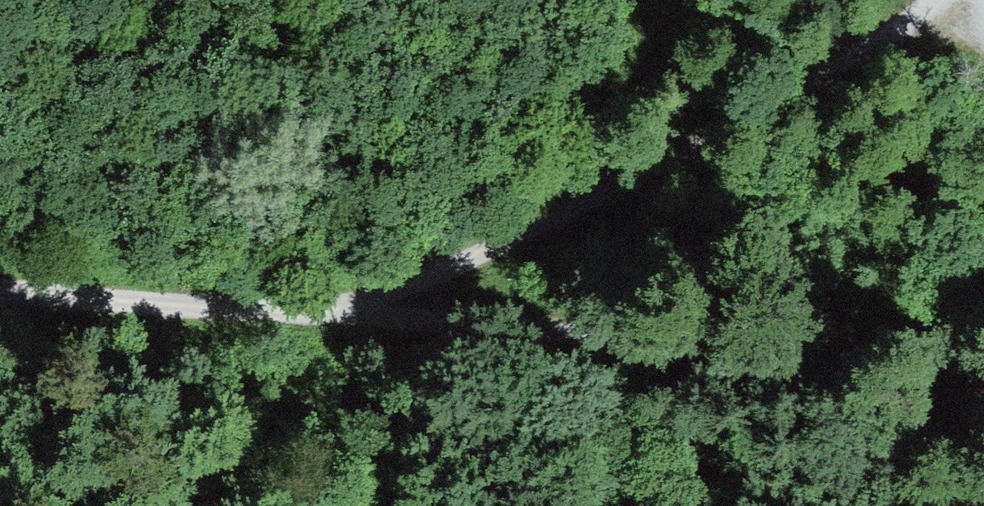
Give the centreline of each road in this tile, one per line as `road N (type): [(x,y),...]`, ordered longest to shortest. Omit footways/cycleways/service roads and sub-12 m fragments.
road 1 (track): [(935,0),(744,121),(423,280),(332,311),(0,287)]
road 2 (track): [(332,311),(732,345),(983,377)]

